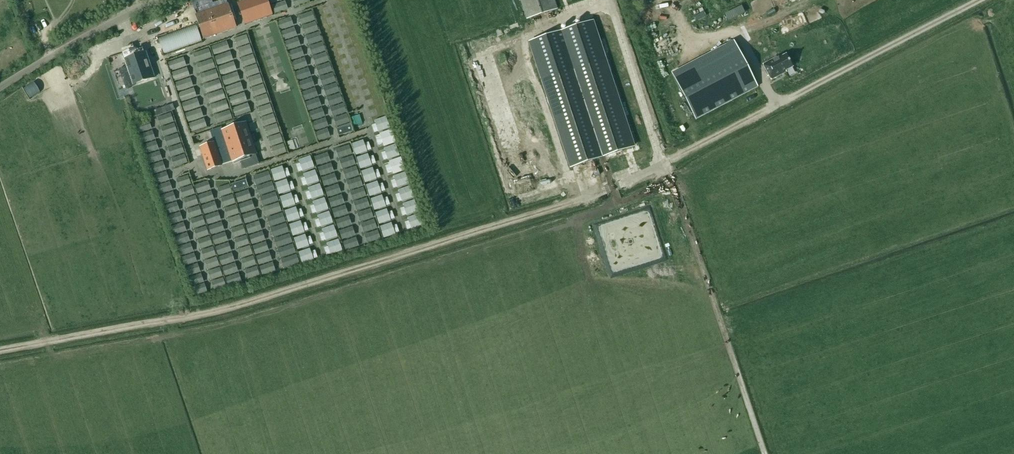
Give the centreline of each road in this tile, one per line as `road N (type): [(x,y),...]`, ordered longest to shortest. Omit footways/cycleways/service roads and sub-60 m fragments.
road 1 (track): [(0,350),(250,302),(666,166)]
road 2 (track): [(666,166),(978,0)]
road 3 (track): [(765,453),(666,166)]
road 4 (unclassified): [(0,87),(155,0)]
road 5 (track): [(666,166),(614,13)]

